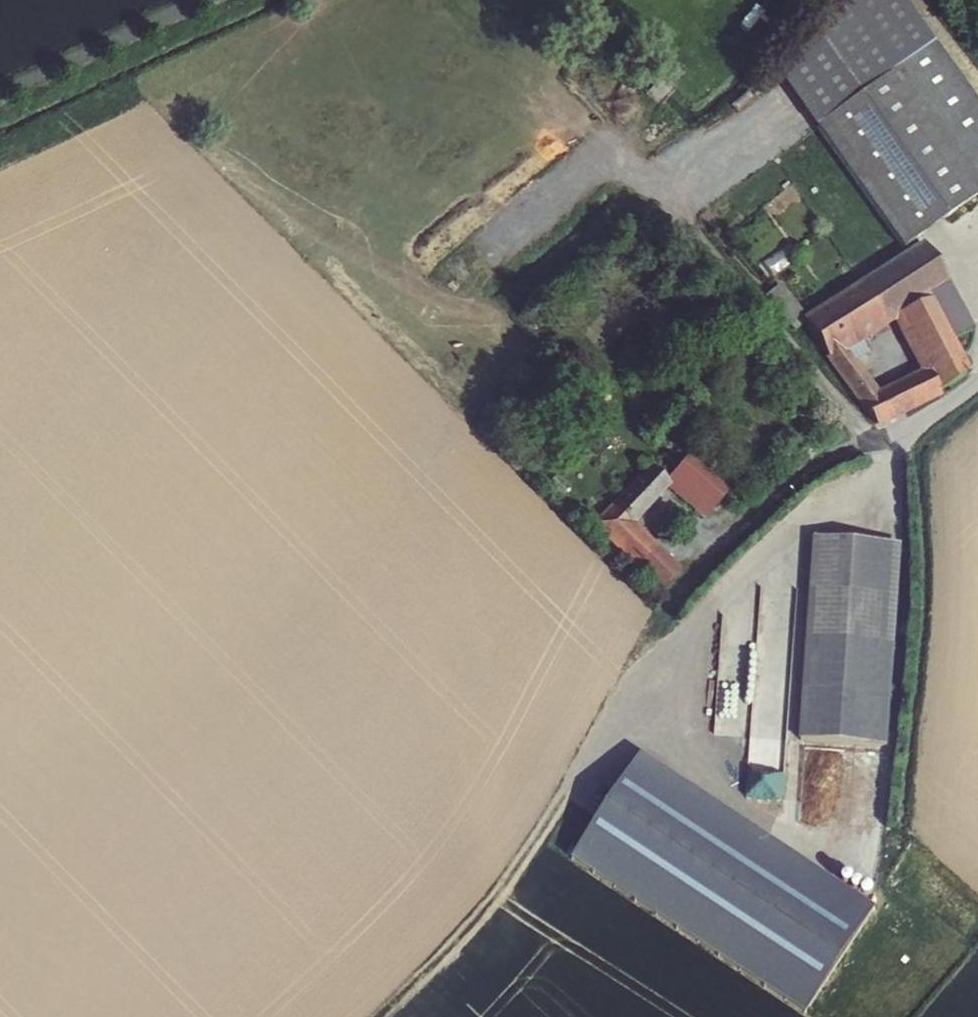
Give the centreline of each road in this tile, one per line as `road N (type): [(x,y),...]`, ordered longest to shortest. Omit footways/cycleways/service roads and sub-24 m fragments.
road 1 (track): [(864,440),(772,515),(663,630),(490,937),(403,1016)]
road 2 (unclassified): [(977,386),(919,435),(864,440)]

